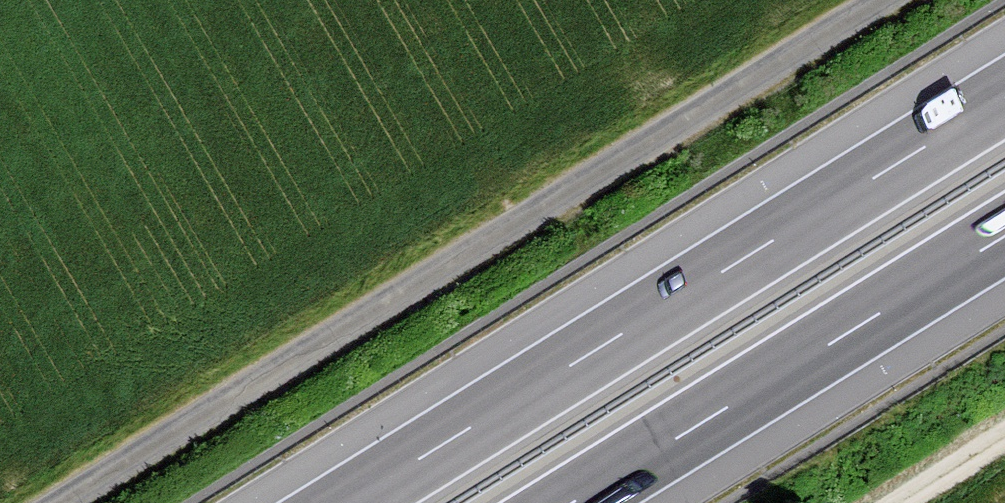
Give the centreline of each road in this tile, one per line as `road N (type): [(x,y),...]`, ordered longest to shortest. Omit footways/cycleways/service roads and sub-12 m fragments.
road 1 (track): [(60,502),(883,0)]
road 2 (motorway): [(1004,98),(348,502)]
road 3 (motorway): [(572,502),(1004,236)]
road 4 (track): [(1004,437),(898,502)]

